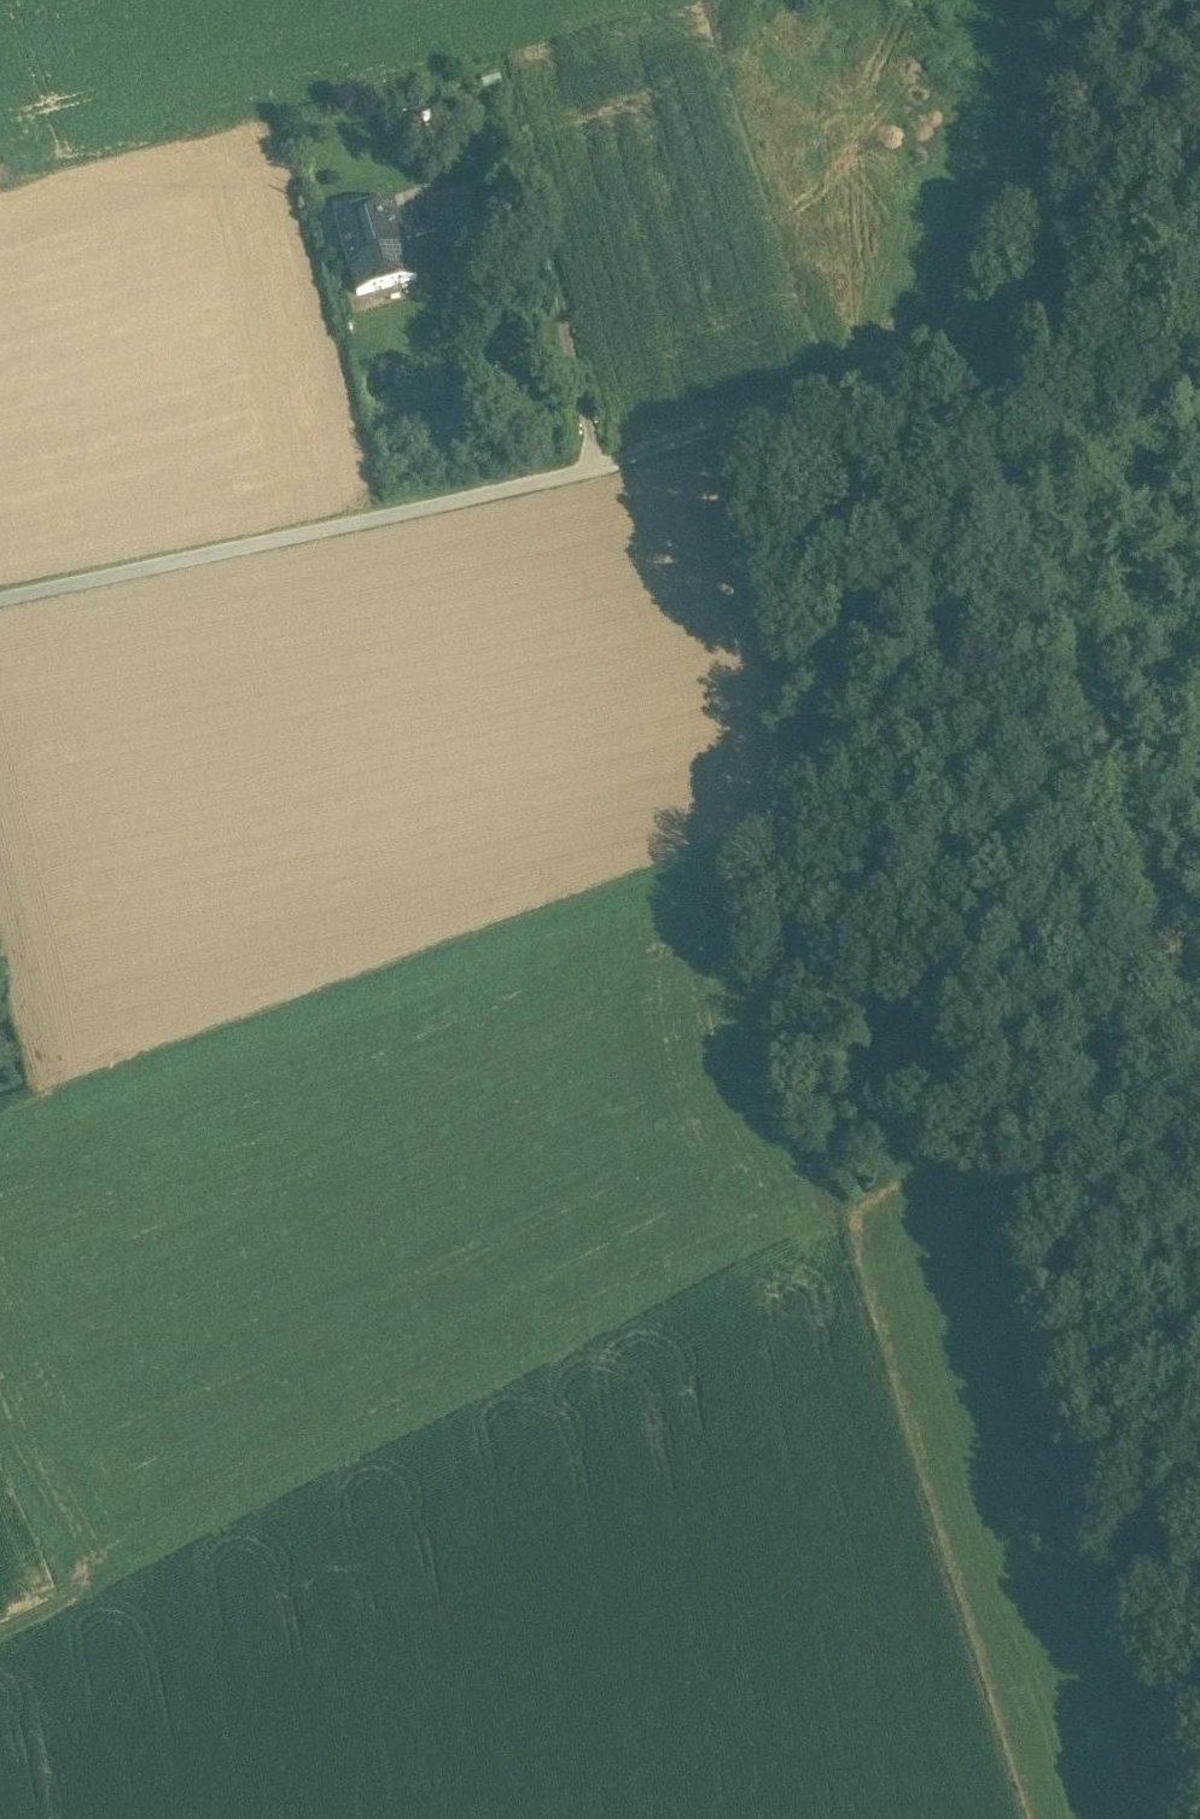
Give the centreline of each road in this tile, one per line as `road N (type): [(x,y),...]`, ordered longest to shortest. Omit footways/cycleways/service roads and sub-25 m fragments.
road 1 (track): [(601,467),(1199,292)]
road 2 (track): [(0,602),(601,467)]

